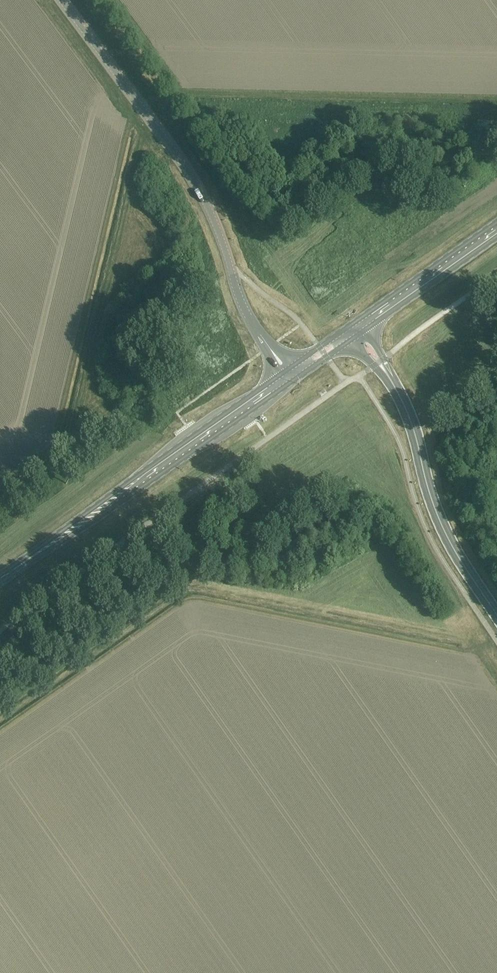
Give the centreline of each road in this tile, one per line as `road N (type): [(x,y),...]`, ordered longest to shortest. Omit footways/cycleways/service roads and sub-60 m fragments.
road 1 (tertiary): [(260,333),(189,174),(62,0)]
road 2 (secondary): [(0,580),(282,381)]
road 3 (secondary): [(496,615),(443,528),(414,430),(385,371)]
road 4 (secondary): [(361,325),(496,230)]

